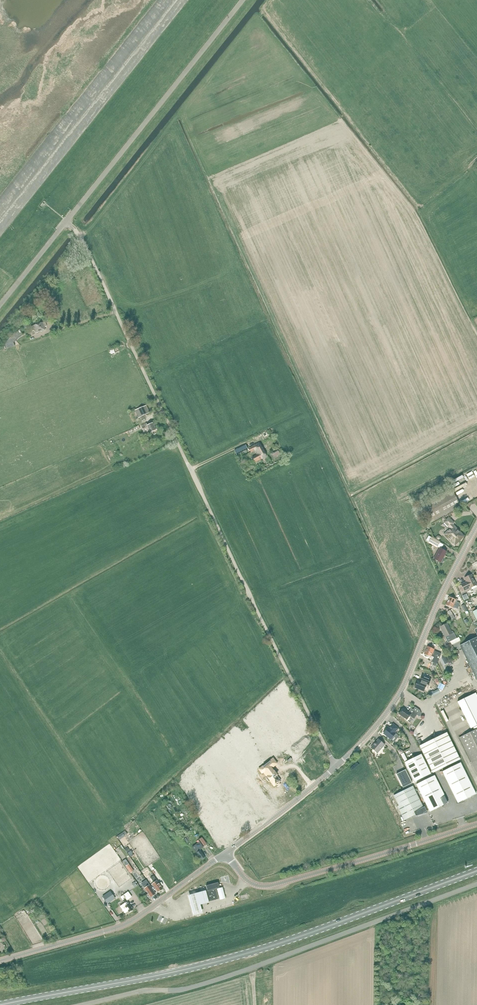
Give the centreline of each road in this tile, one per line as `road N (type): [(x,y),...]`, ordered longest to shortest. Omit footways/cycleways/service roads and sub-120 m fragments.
road 1 (unclassified): [(336,767),(67,221)]
road 2 (primary): [(0,1004),(221,960),(476,871)]
road 3 (unclassified): [(81,1004),(224,978),(476,884)]
road 4 (unclassified): [(67,221),(244,0)]
road 5 (tertiary): [(336,767),(400,692),(476,526)]
road 6 (unclassified): [(226,853),(247,881),(265,887),(476,824)]
road 7 (tertiary): [(0,961),(131,922),(226,853)]
road 8 (tertiary): [(226,853),(336,767)]

